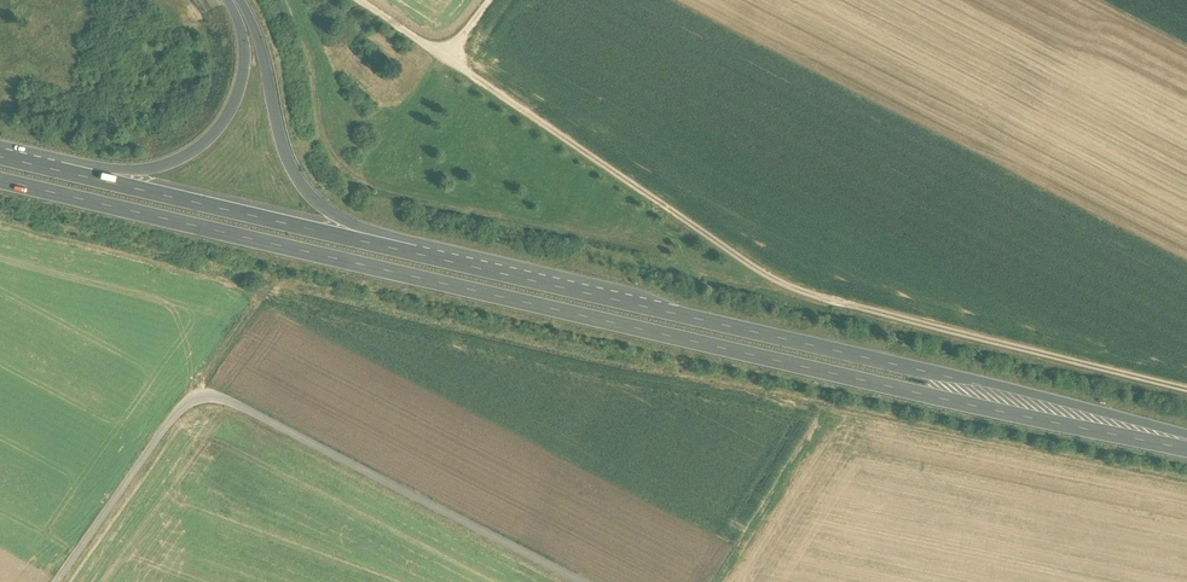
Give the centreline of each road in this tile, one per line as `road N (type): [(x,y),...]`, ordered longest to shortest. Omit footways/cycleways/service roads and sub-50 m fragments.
road 1 (trunk): [(0,180),(879,385),(1186,445)]
road 2 (trunk): [(1186,443),(981,381),(353,238)]
road 3 (track): [(443,62),(803,292),(1186,390)]
road 4 (track): [(581,581),(220,398),(196,396)]
road 5 (trunk): [(353,238),(289,163),(245,0)]
road 6 (trunk): [(228,0),(243,58),(224,120),(179,157),(103,180)]
road 7 (trunk): [(353,238),(103,180)]
road 8 (track): [(353,0),(443,62),(360,166)]
road 9 (track): [(196,396),(177,410),(57,581)]
road 10 (track): [(824,414),(719,581)]
road 11 (track): [(270,290),(196,396)]

